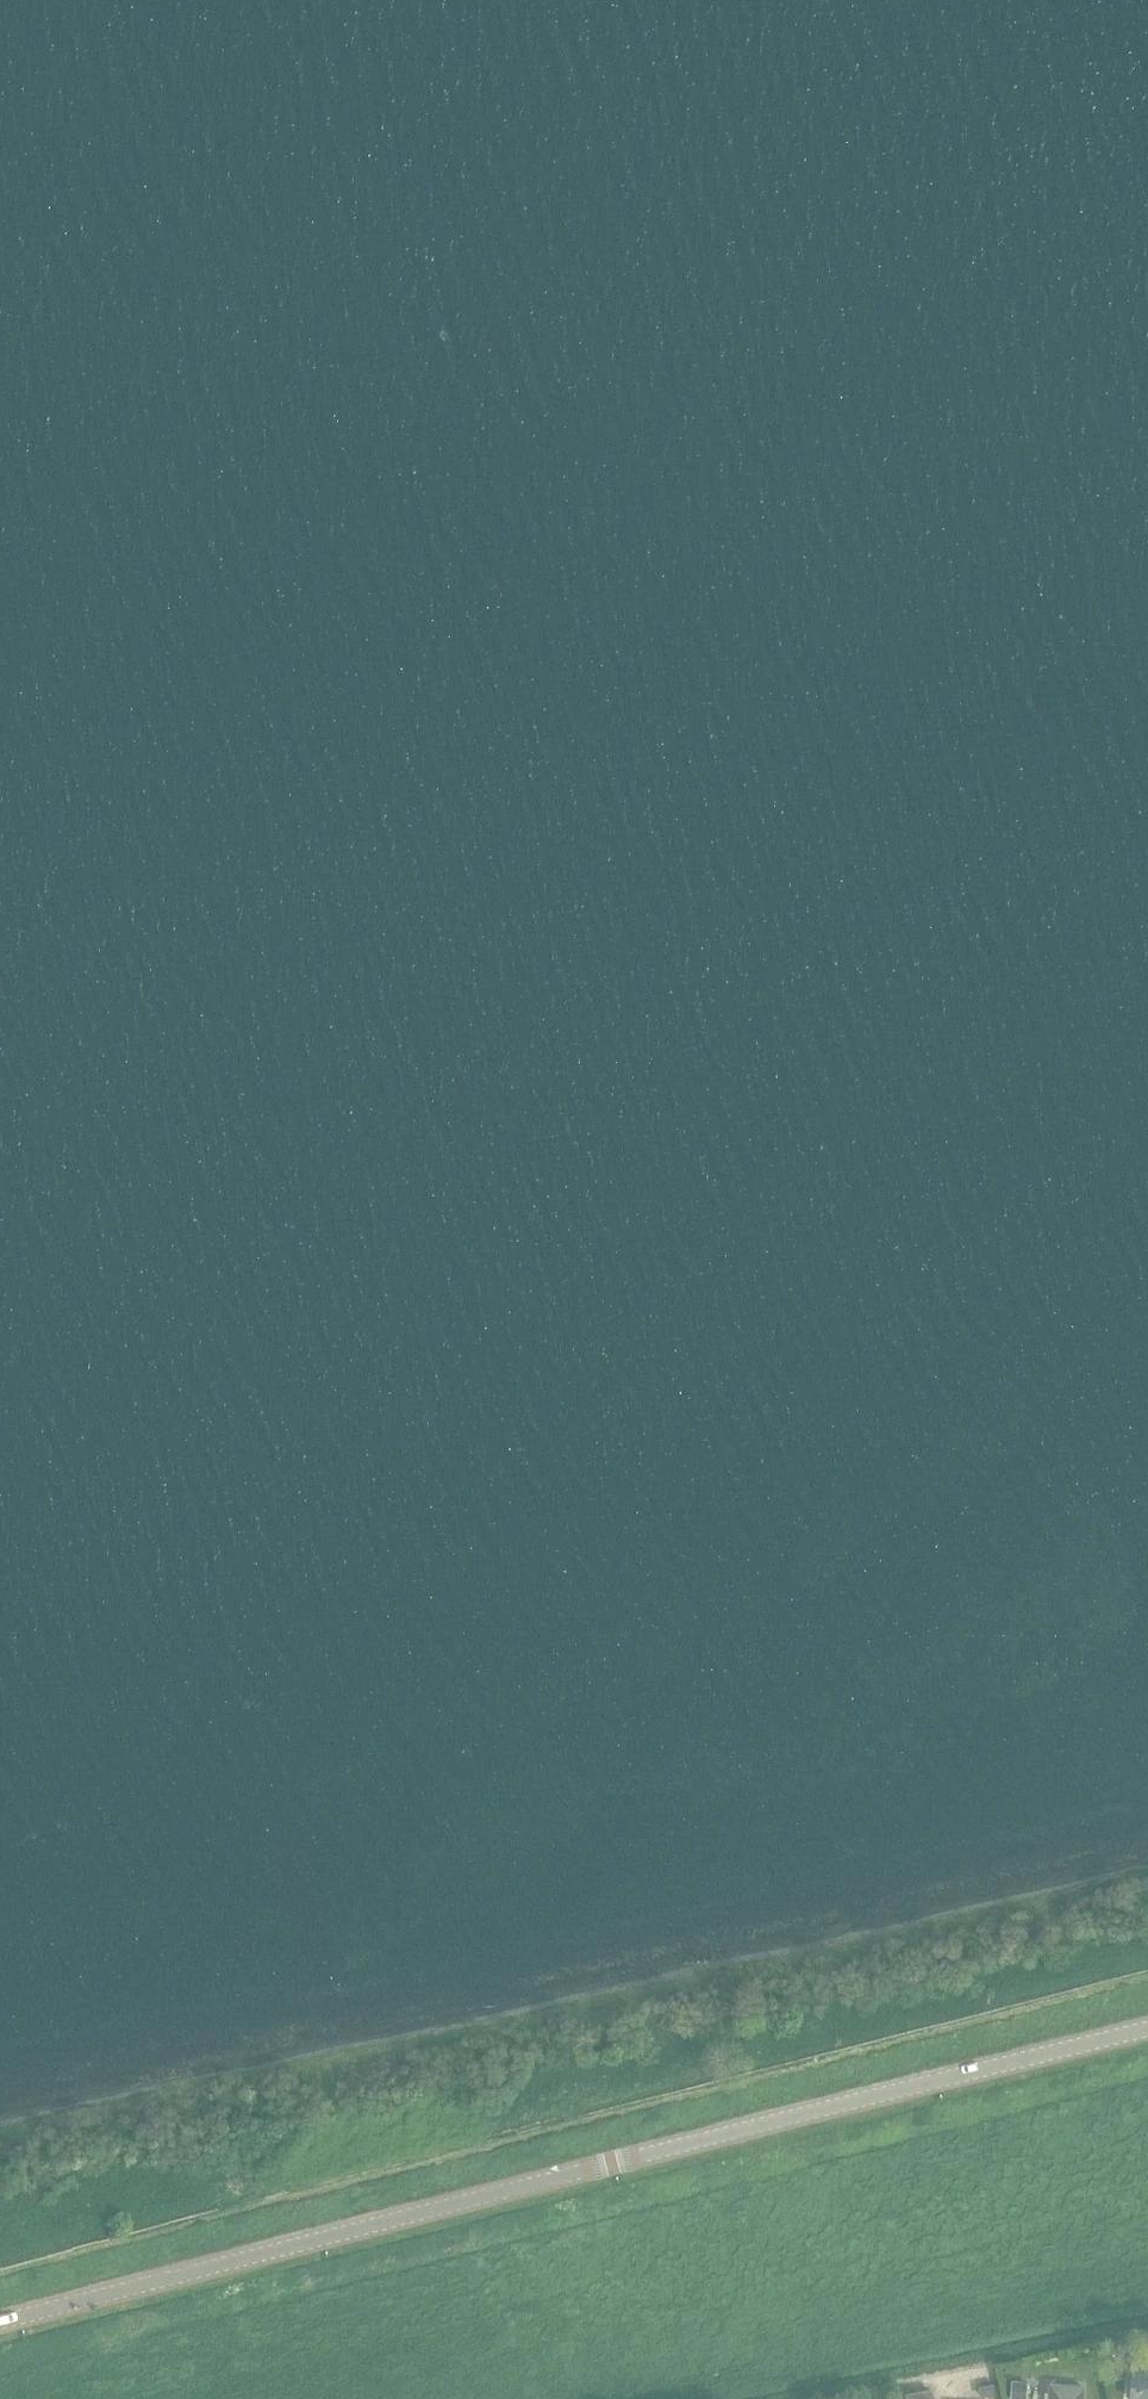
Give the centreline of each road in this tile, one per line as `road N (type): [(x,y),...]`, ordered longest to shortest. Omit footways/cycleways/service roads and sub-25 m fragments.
road 1 (tertiary): [(0,2322),(1147,2027)]

